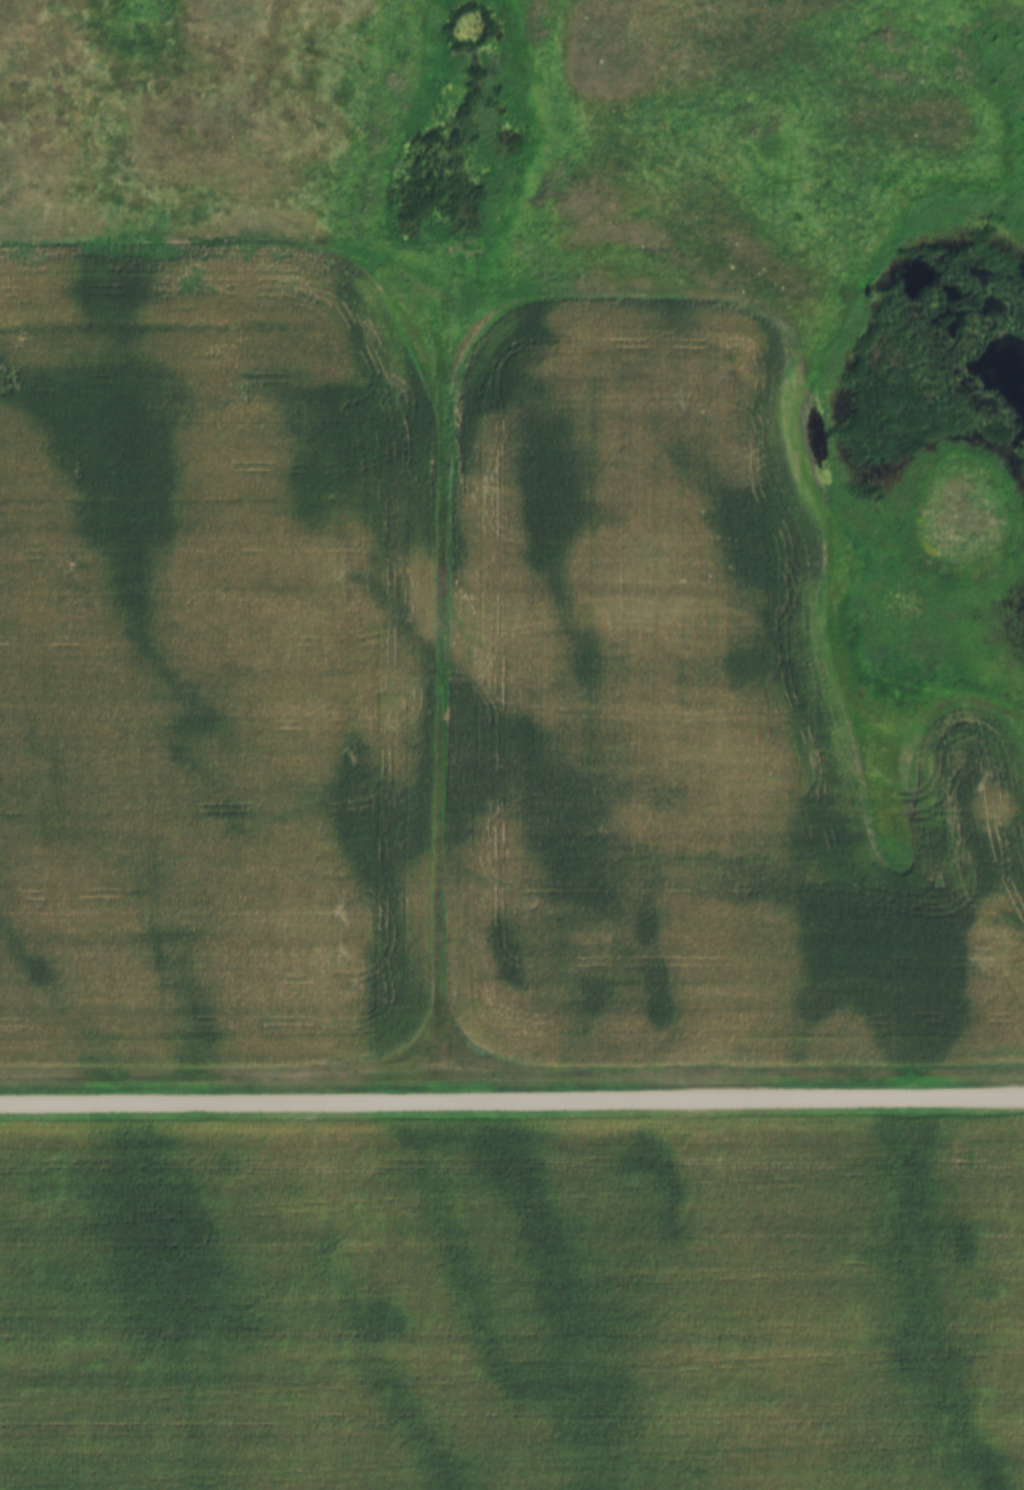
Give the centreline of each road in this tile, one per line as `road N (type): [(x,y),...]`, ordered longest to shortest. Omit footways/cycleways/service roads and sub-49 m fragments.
road 1 (residential): [(0,1108),(1023,1102)]

